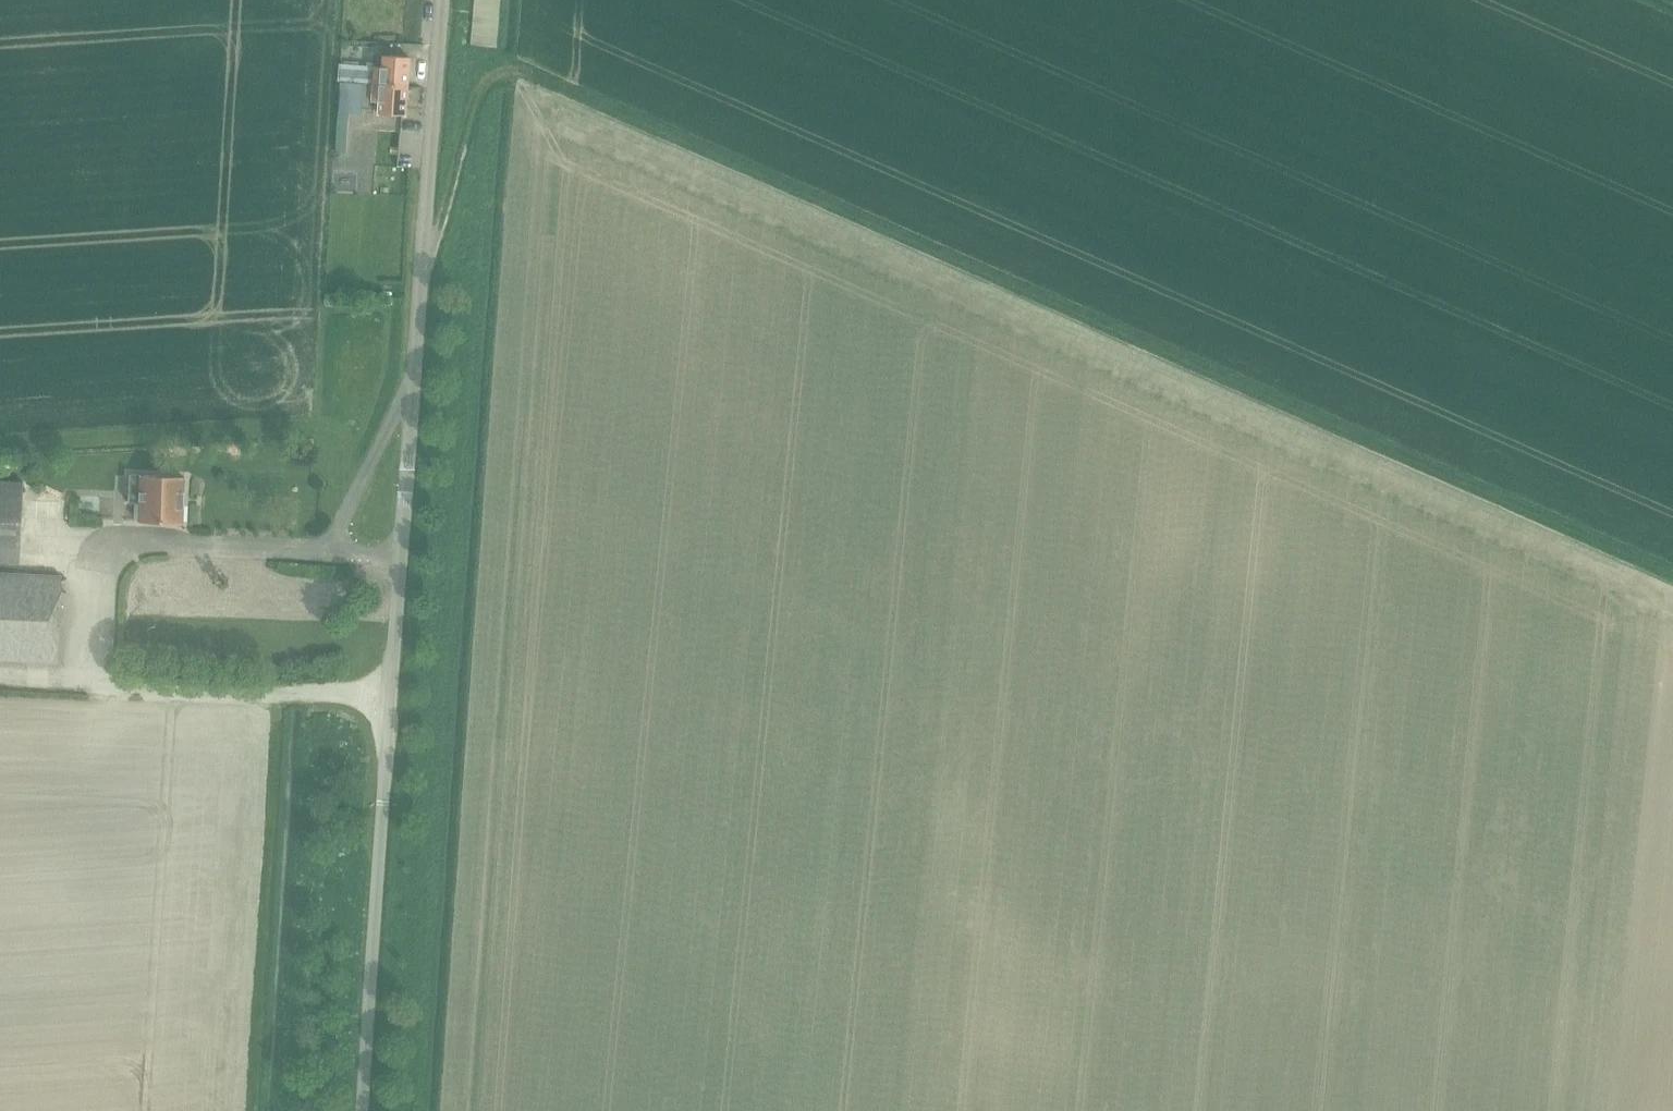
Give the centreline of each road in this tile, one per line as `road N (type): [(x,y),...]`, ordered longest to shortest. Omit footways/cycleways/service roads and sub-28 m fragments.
road 1 (unclassified): [(362,1110),(440,0)]

